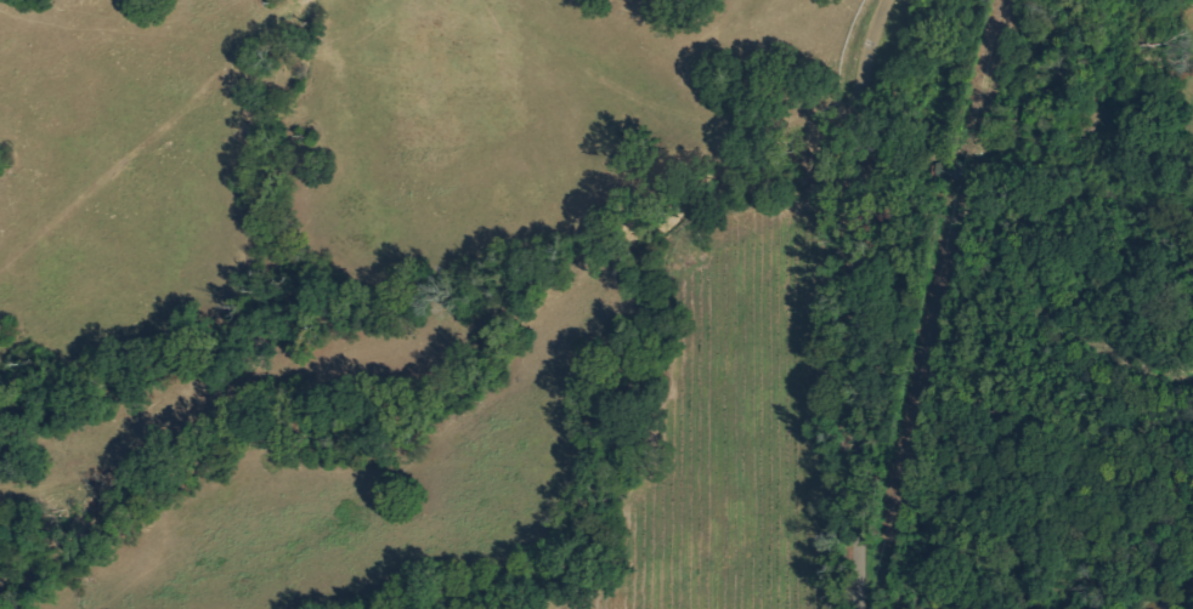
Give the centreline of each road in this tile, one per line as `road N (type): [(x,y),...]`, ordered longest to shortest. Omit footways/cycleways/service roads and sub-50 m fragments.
road 1 (residential): [(853,608),(849,190),(856,93),(884,0)]

